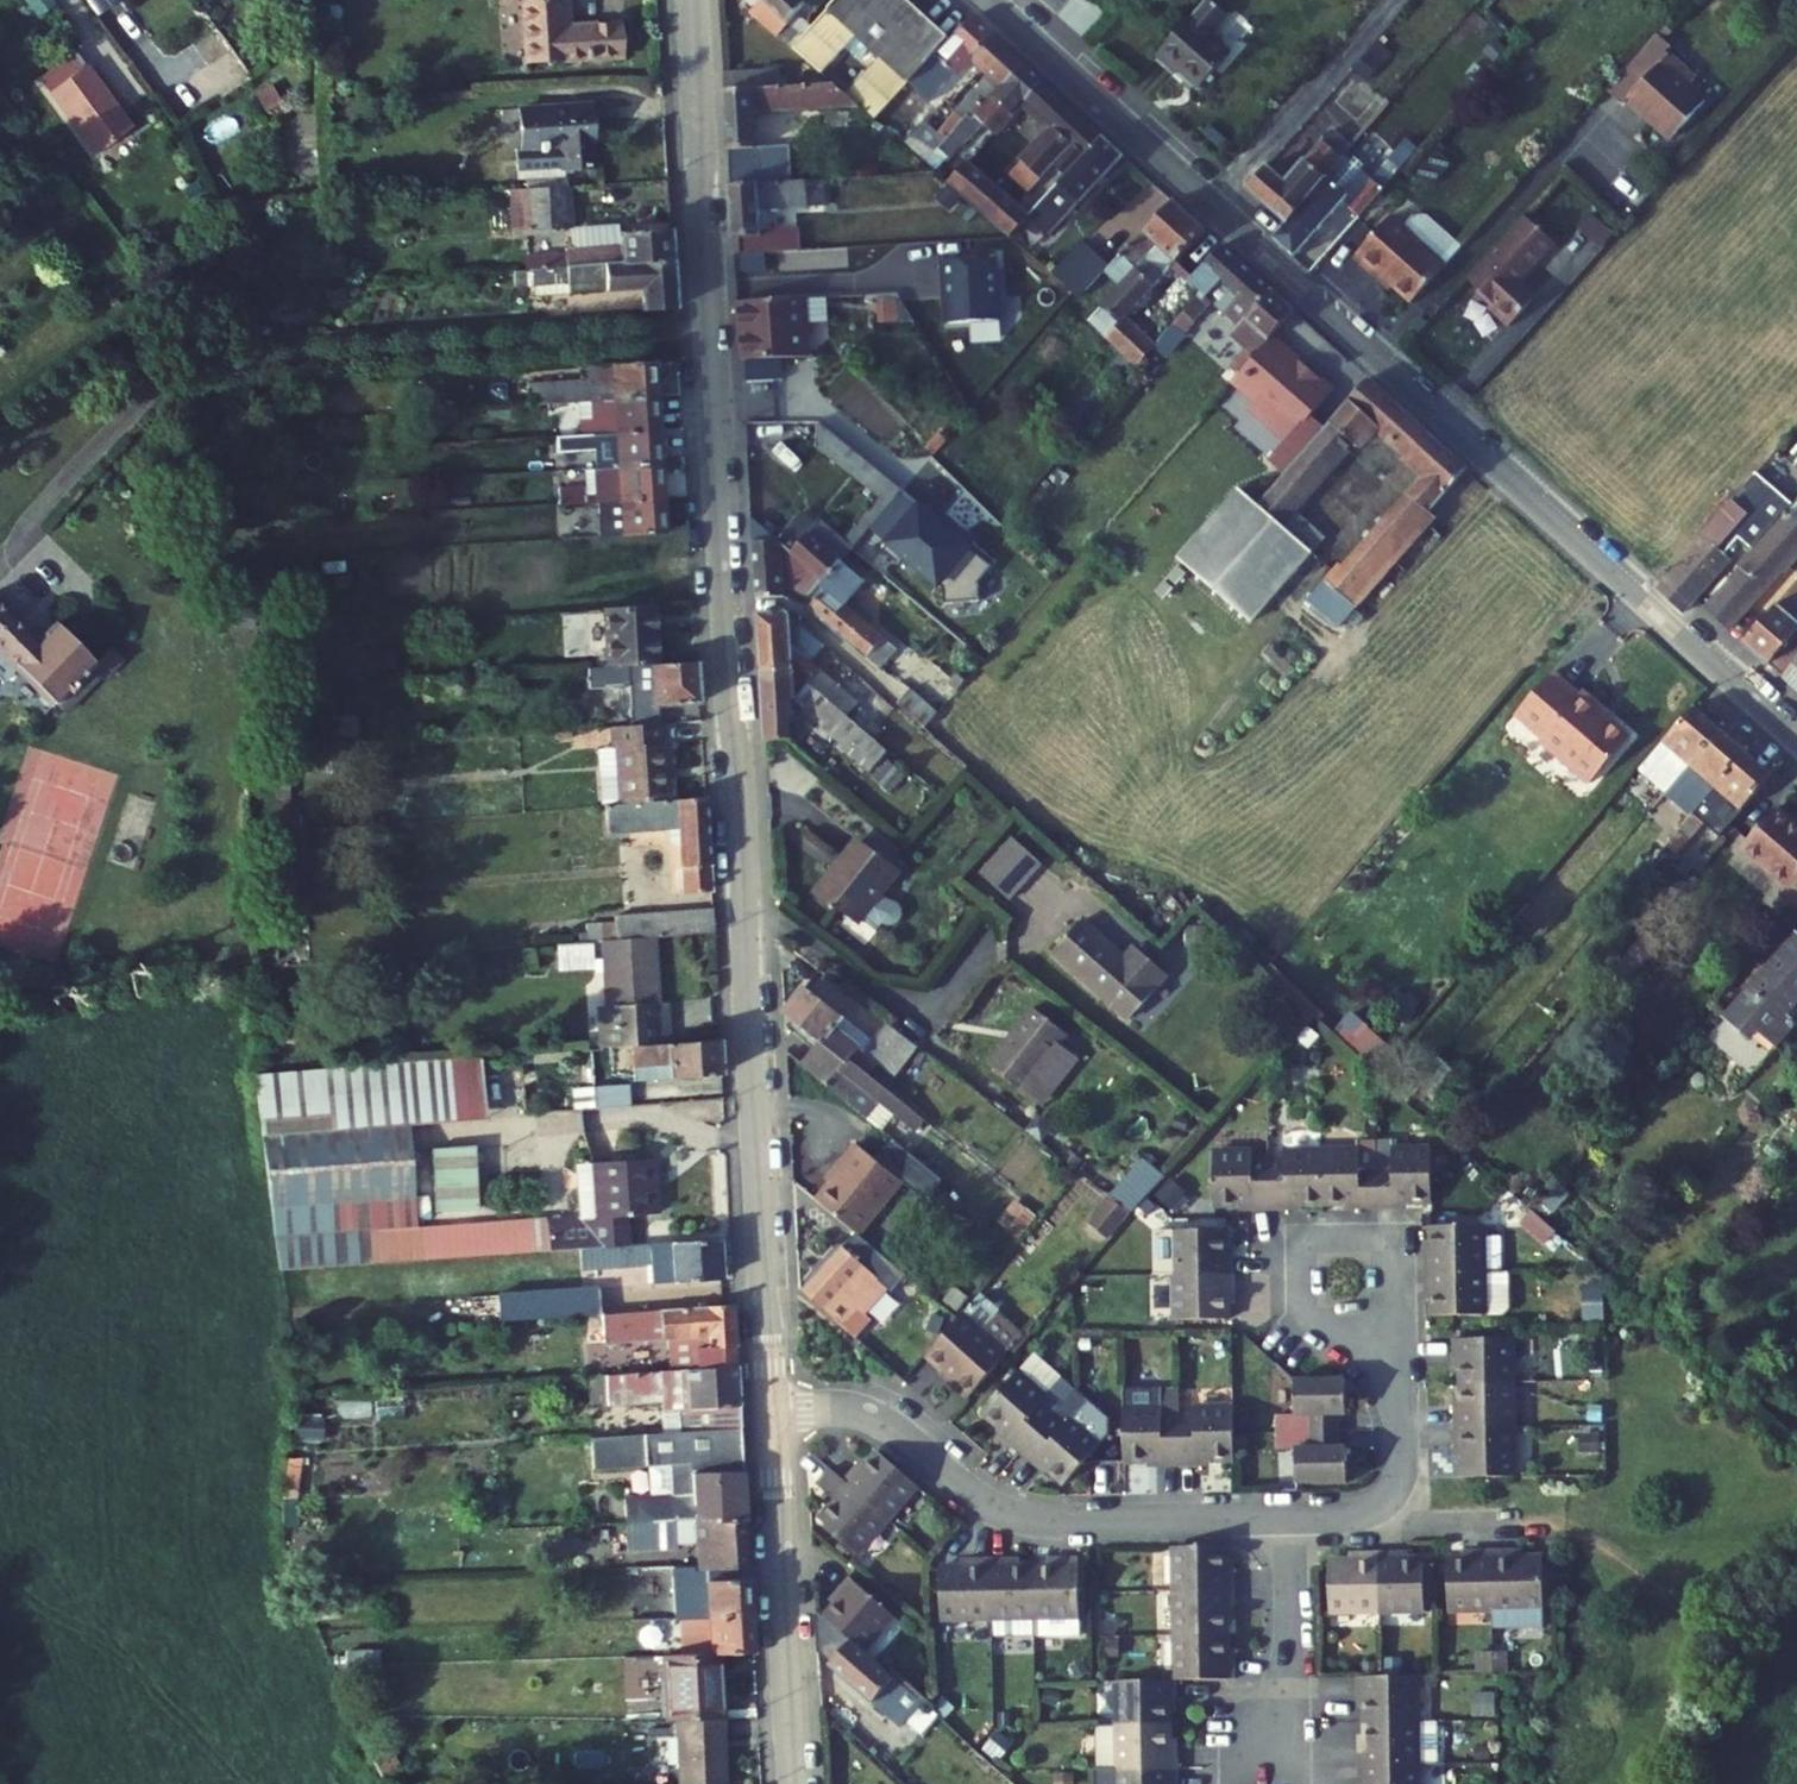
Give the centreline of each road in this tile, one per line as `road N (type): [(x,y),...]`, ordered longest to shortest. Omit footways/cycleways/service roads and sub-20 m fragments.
road 1 (residential): [(692,0),(771,1412)]
road 2 (residential): [(1796,737),(986,0)]
road 3 (residential): [(1284,1515),(1028,1517),(986,1502),(880,1419),(847,1410),(771,1412)]
road 4 (residential): [(771,1412),(793,1783)]
road 5 (residential): [(1398,1236),(1303,1238),(1306,1332),(1400,1330)]
road 6 (residential): [(1400,1330),(1402,1451),(1393,1493),(1357,1516),(1284,1515)]
road 7 (residential): [(1284,1515),(1293,1770)]

